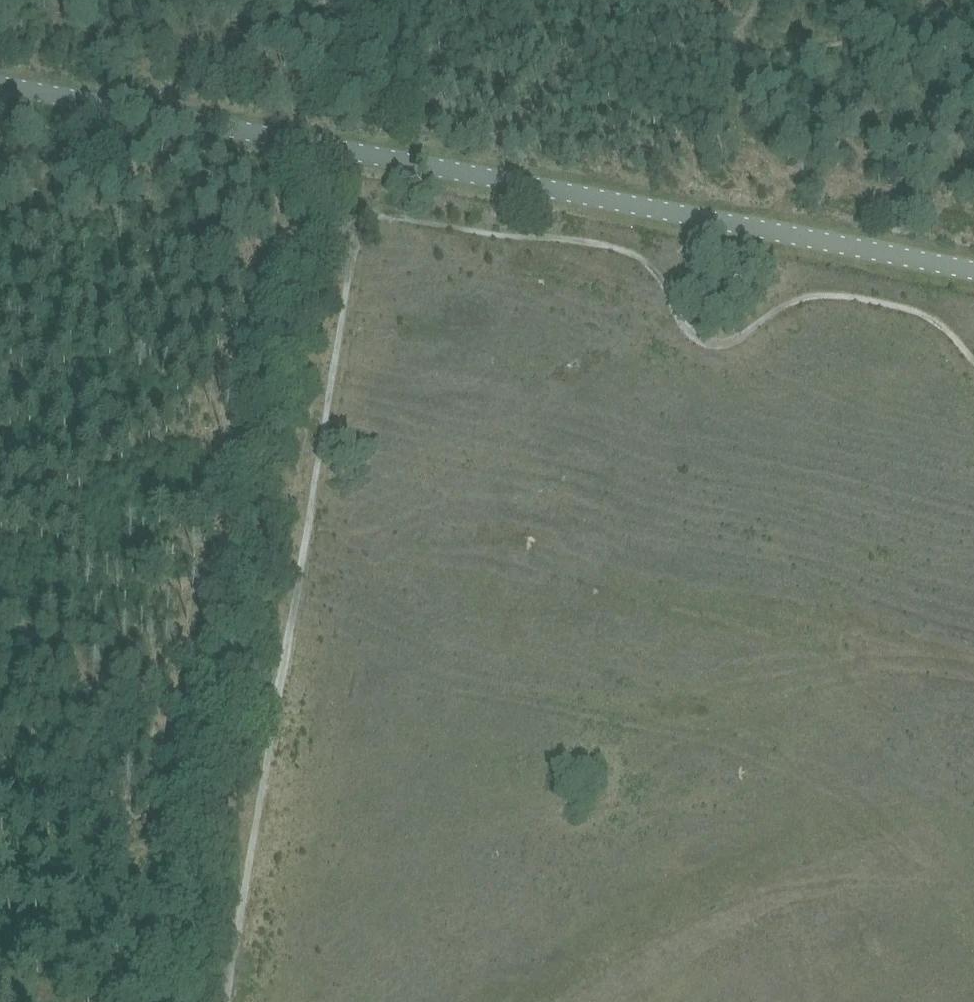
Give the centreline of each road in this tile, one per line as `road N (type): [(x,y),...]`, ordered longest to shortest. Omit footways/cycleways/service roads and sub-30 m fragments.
road 1 (track): [(304,0),(291,161),(143,1001)]
road 2 (tertiary): [(973,268),(0,84)]

